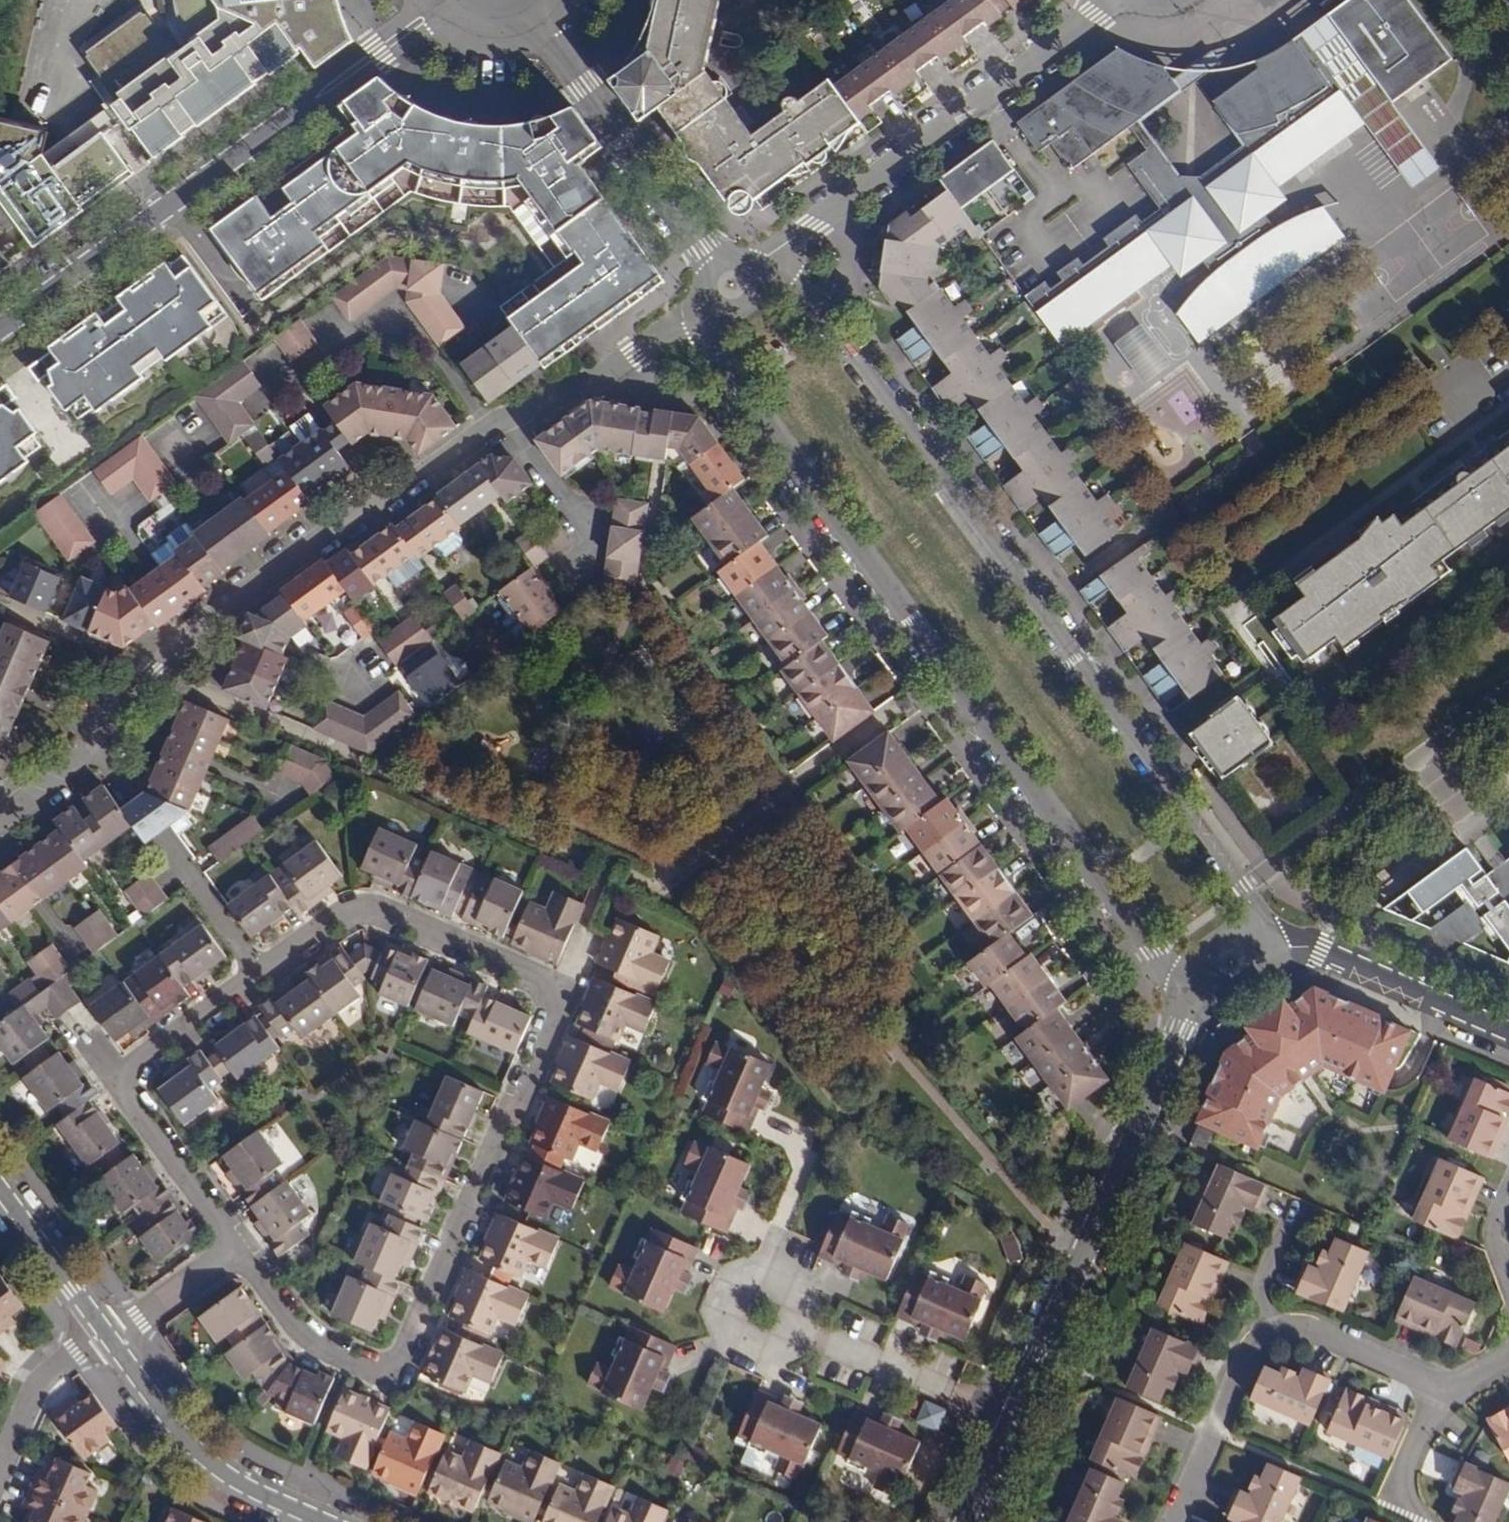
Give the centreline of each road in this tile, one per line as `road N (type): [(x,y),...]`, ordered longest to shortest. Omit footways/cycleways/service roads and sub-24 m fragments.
road 1 (residential): [(237,1245),(297,1325),(350,1358),(394,1367),(556,1012),(554,987),(366,911),(341,918),(262,976)]
road 2 (residential): [(736,321),(734,393),(1154,959),(1182,981)]
road 3 (residential): [(1260,928),(1247,885),(833,325),(766,302)]
road 4 (residential): [(713,306),(588,391),(491,426),(345,529),(309,540),(192,632),(95,746)]
road 5 (residential): [(0,326),(447,4)]
road 6 (residential): [(1123,0),(755,268)]
road 7 (residential): [(1007,1417),(1190,1003)]
road 8 (residential): [(719,270),(587,84),(529,19)]
road 9 (residential): [(106,1334),(186,1442),(232,1478),(326,1521)]
road 10 (residential): [(95,746),(262,976)]
road 11 (residential): [(1508,1032),(1272,937)]
road 12 (residential): [(1241,1353),(1283,1322),(1308,1324),(1462,1383)]
road 13 (residential): [(1007,1417),(801,1328)]
road 14 (residential): [(117,1079),(237,1245)]
road 15 (residential): [(0,1479),(46,1375),(106,1334)]
road 16 (residential): [(1168,1521),(1241,1353)]
road 17 (residential): [(801,1328),(766,1352),(727,1334),(722,1292),(740,1271),(767,1266)]
road 18 (residential): [(0,1188),(106,1334)]
road 19 (residential): [(262,976),(117,1079)]
road 20 (residential): [(1429,1521),(1405,1490),(1403,1472),(1441,1385),(1462,1383)]
road 21 (residential): [(1241,1353),(1304,1202)]
road 22 (residential): [(237,1245),(106,1334)]
road 23 (residential): [(767,1266),(818,1142)]
road 24 (residential): [(1190,1003),(1219,1005),(1271,965),(1272,937)]

